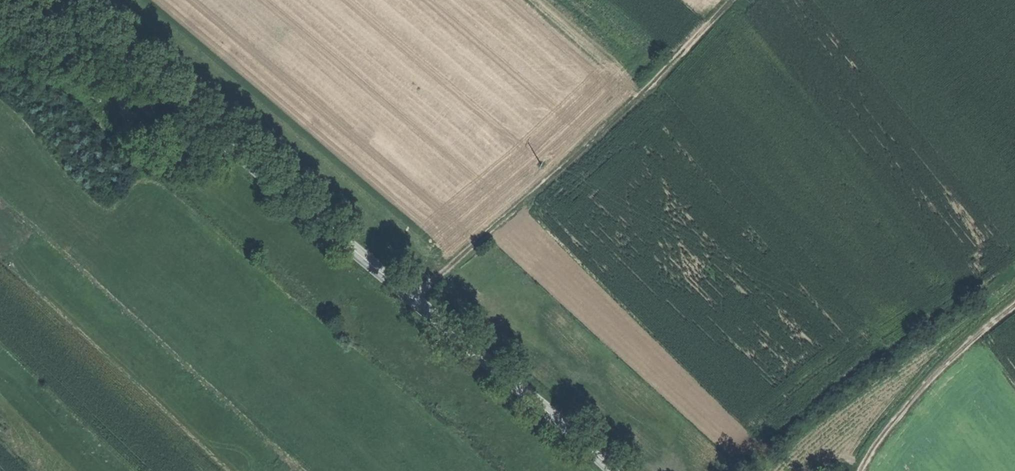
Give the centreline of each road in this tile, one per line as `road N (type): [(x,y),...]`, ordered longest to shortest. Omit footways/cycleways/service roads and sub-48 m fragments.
road 1 (secondary): [(617,470),(415,293),(57,0)]
road 2 (track): [(721,0),(415,293)]
road 3 (track): [(1014,306),(932,378),(859,470)]

